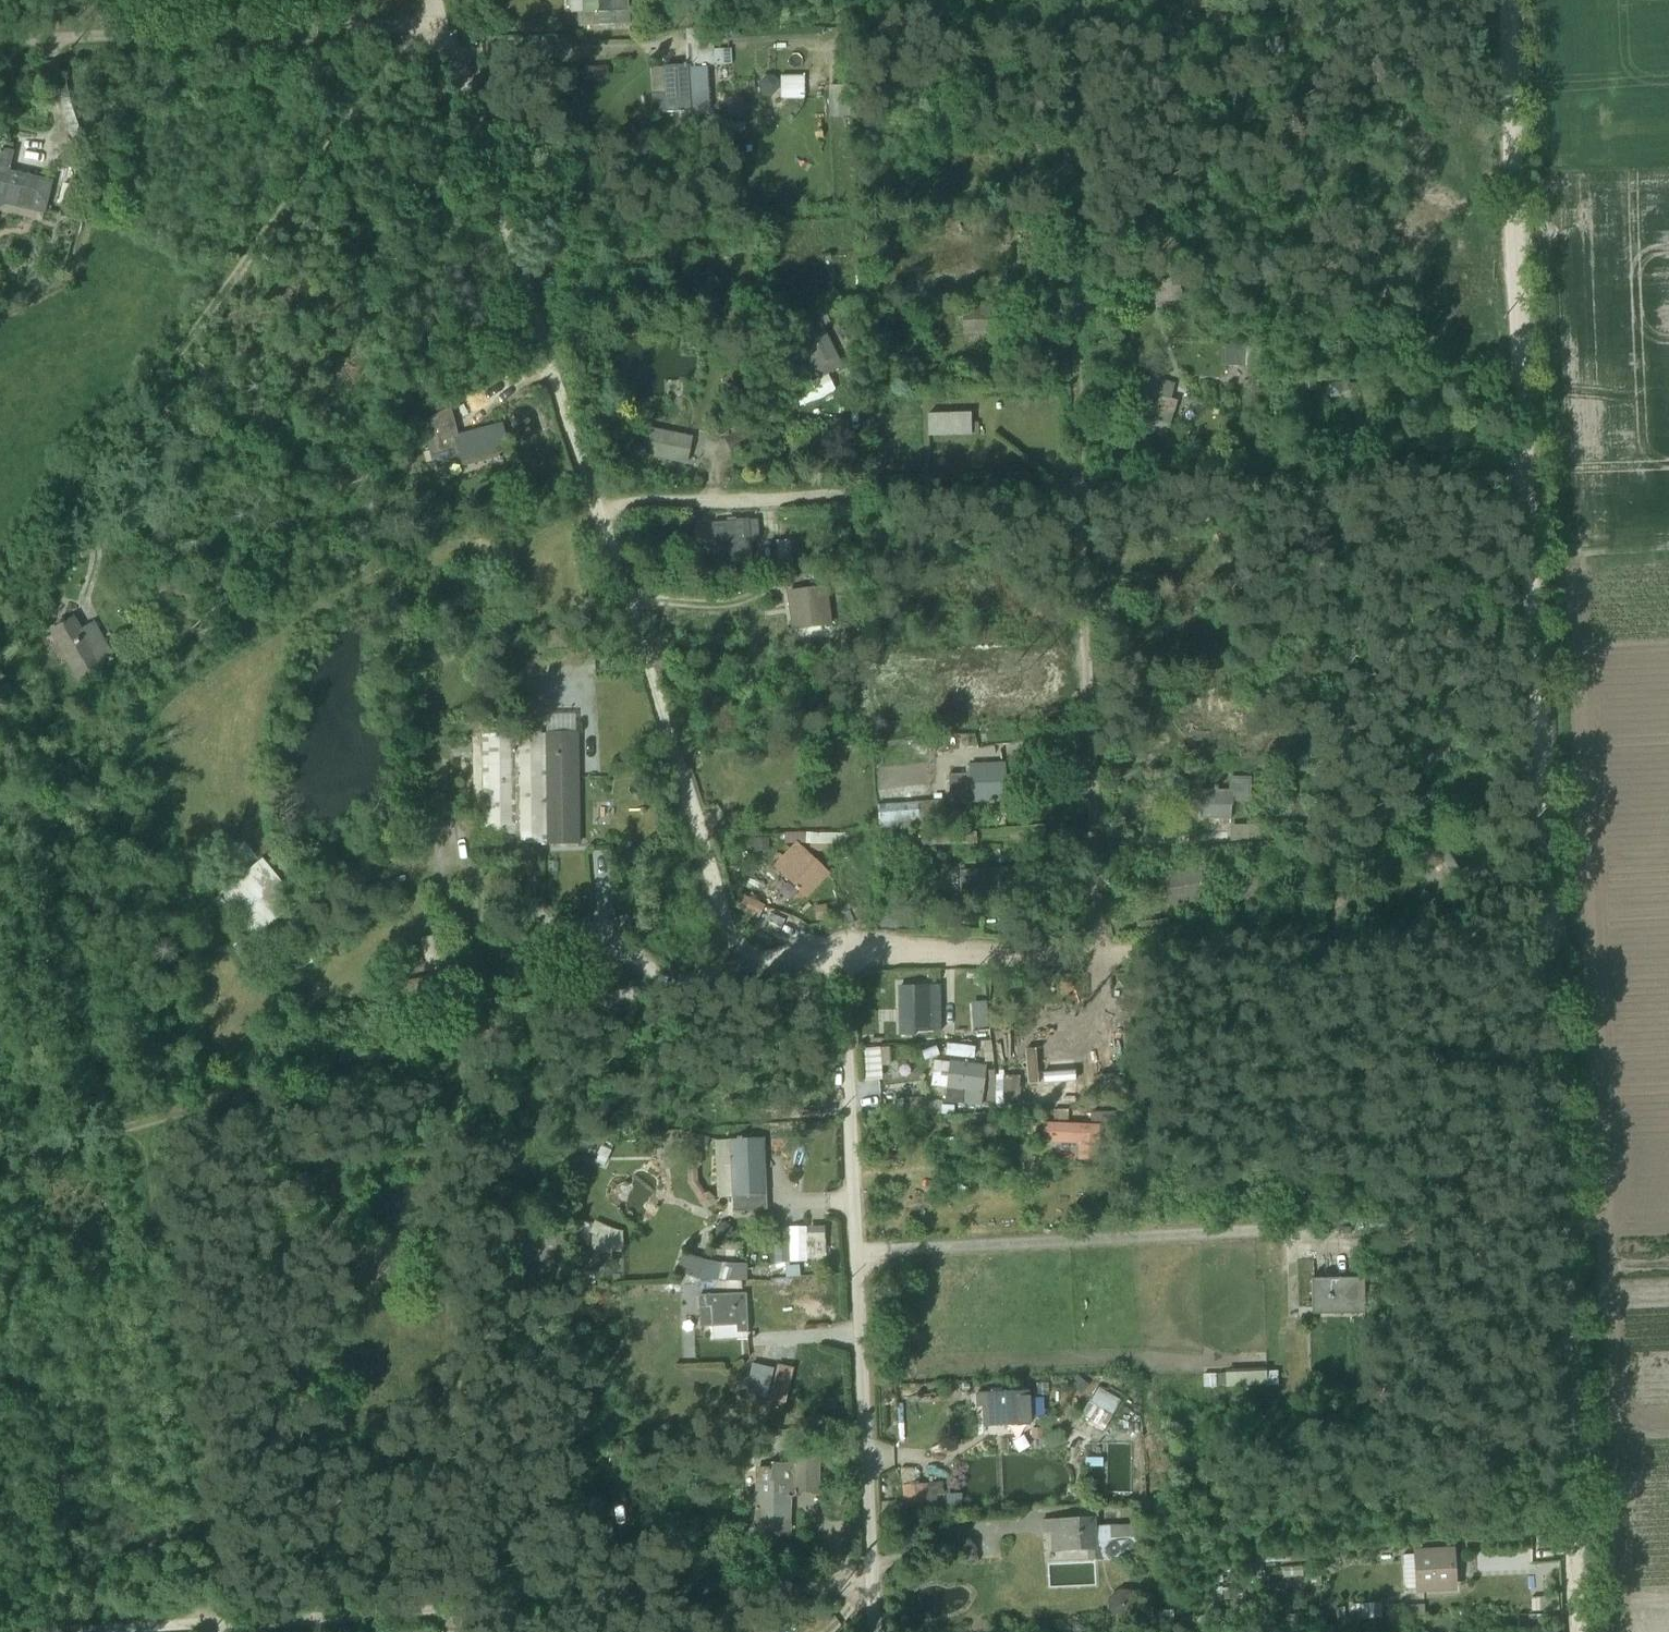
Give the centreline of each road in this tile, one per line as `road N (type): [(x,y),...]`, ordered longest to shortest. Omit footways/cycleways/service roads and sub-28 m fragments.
road 1 (track): [(136,1134),(838,942),(870,1631)]
road 2 (track): [(1535,469),(1581,1631)]
road 3 (track): [(599,510),(1535,469)]
road 4 (track): [(1060,26),(1097,959)]
road 5 (track): [(838,942),(1097,959),(1553,941)]
road 6 (track): [(420,28),(0,591)]
road 7 (track): [(216,1624),(868,1588)]
road 8 (track): [(599,510),(447,27)]
road 9 (track): [(741,964),(599,510)]
road 10 (track): [(1511,0),(1535,469)]
road 11 (track): [(0,43),(447,27)]
road 12 (track): [(216,1624),(68,1631)]
road 13 (track): [(0,1175),(136,1134)]

